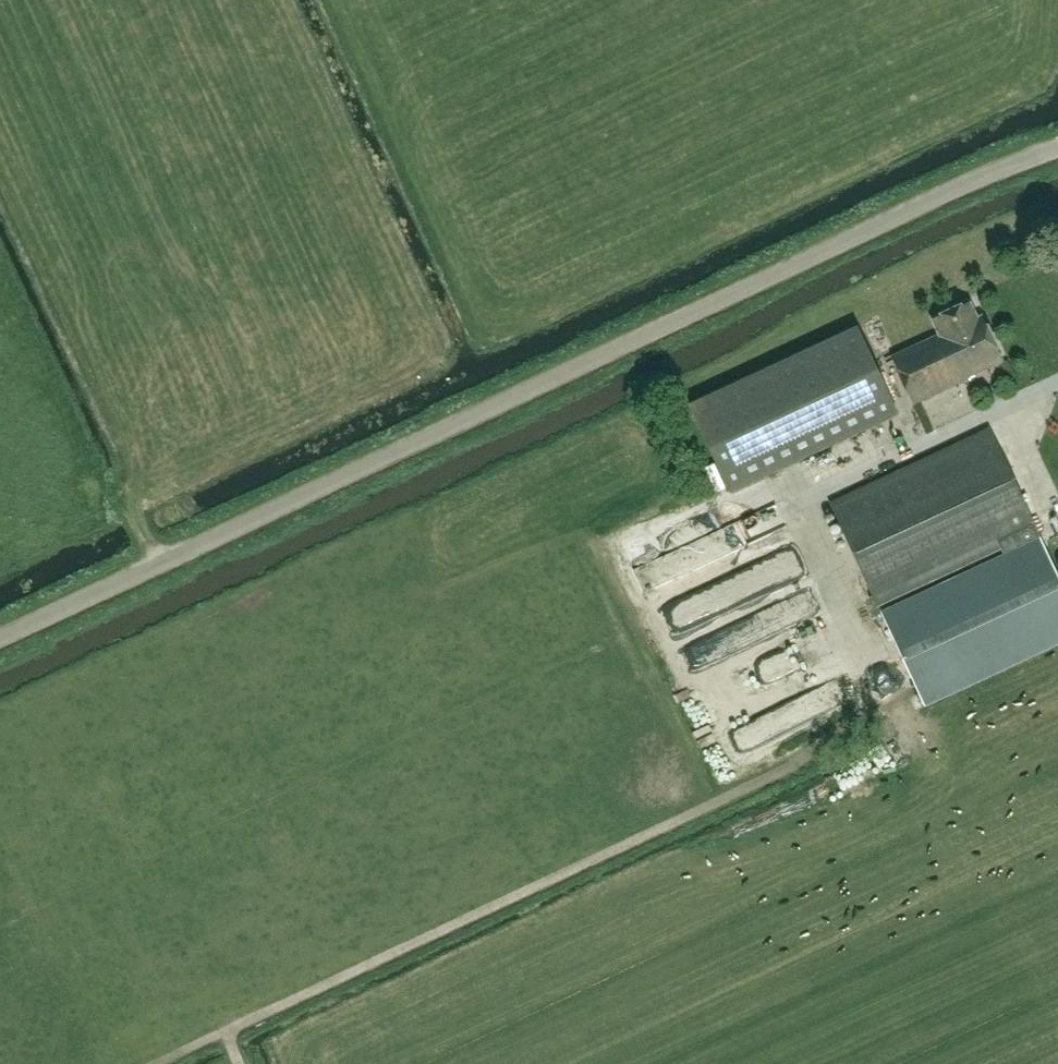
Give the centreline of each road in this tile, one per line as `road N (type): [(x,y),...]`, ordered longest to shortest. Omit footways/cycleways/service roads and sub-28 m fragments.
road 1 (unclassified): [(0,635),(1057,144)]

